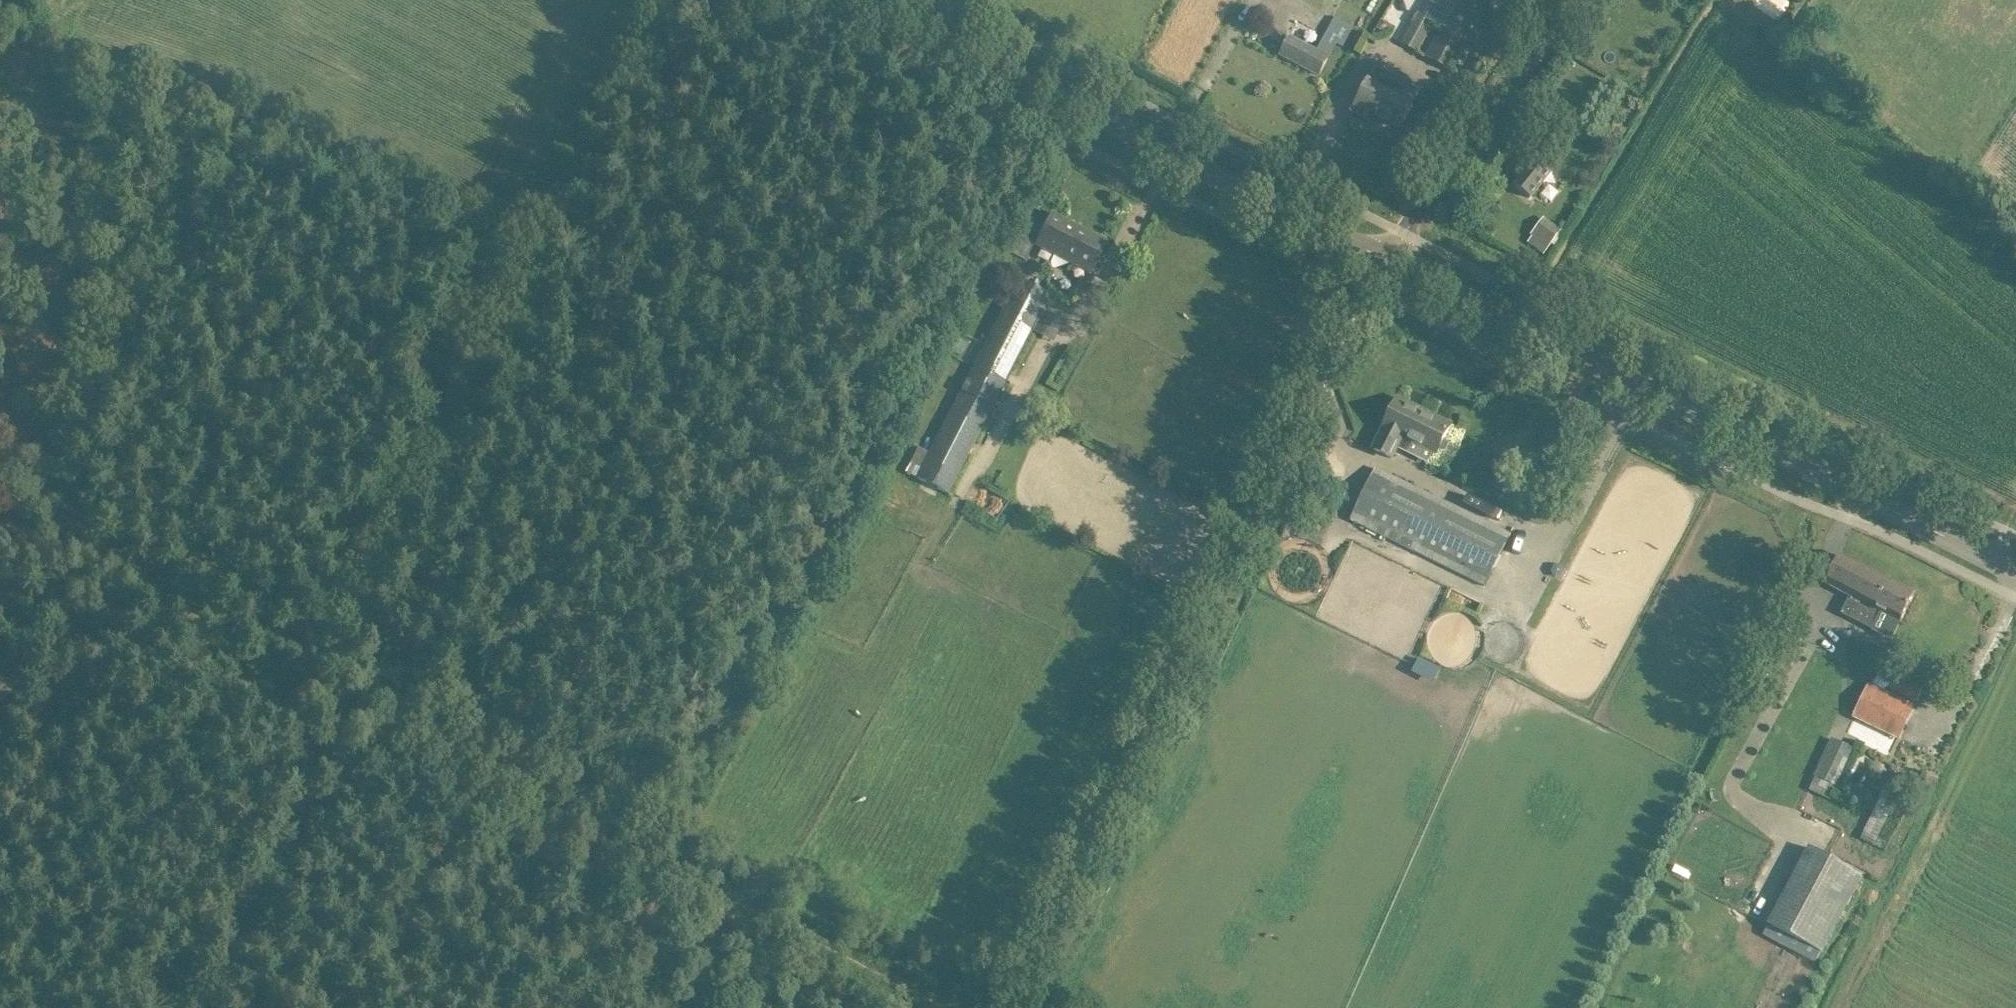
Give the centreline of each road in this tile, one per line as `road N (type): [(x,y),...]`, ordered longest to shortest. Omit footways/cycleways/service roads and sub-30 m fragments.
road 1 (track): [(1012,1007),(1374,291)]
road 2 (tertiary): [(2015,571),(1390,260)]
road 3 (tertiary): [(1390,260),(880,0)]
road 4 (track): [(605,831),(958,1007)]
road 5 (unclassified): [(1390,260),(1573,0)]
road 6 (track): [(345,712),(499,782)]

